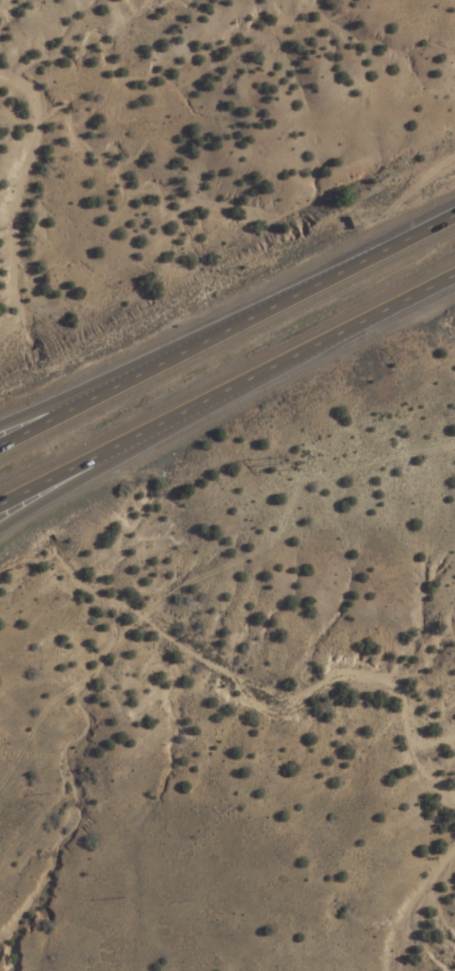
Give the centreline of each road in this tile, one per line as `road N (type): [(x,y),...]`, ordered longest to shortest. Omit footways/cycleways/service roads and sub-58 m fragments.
road 1 (motorway): [(454,215),(0,450)]
road 2 (motorway): [(0,514),(454,283)]
road 3 (motorway): [(0,541),(173,427)]
road 4 (motorway): [(167,365),(0,430)]

